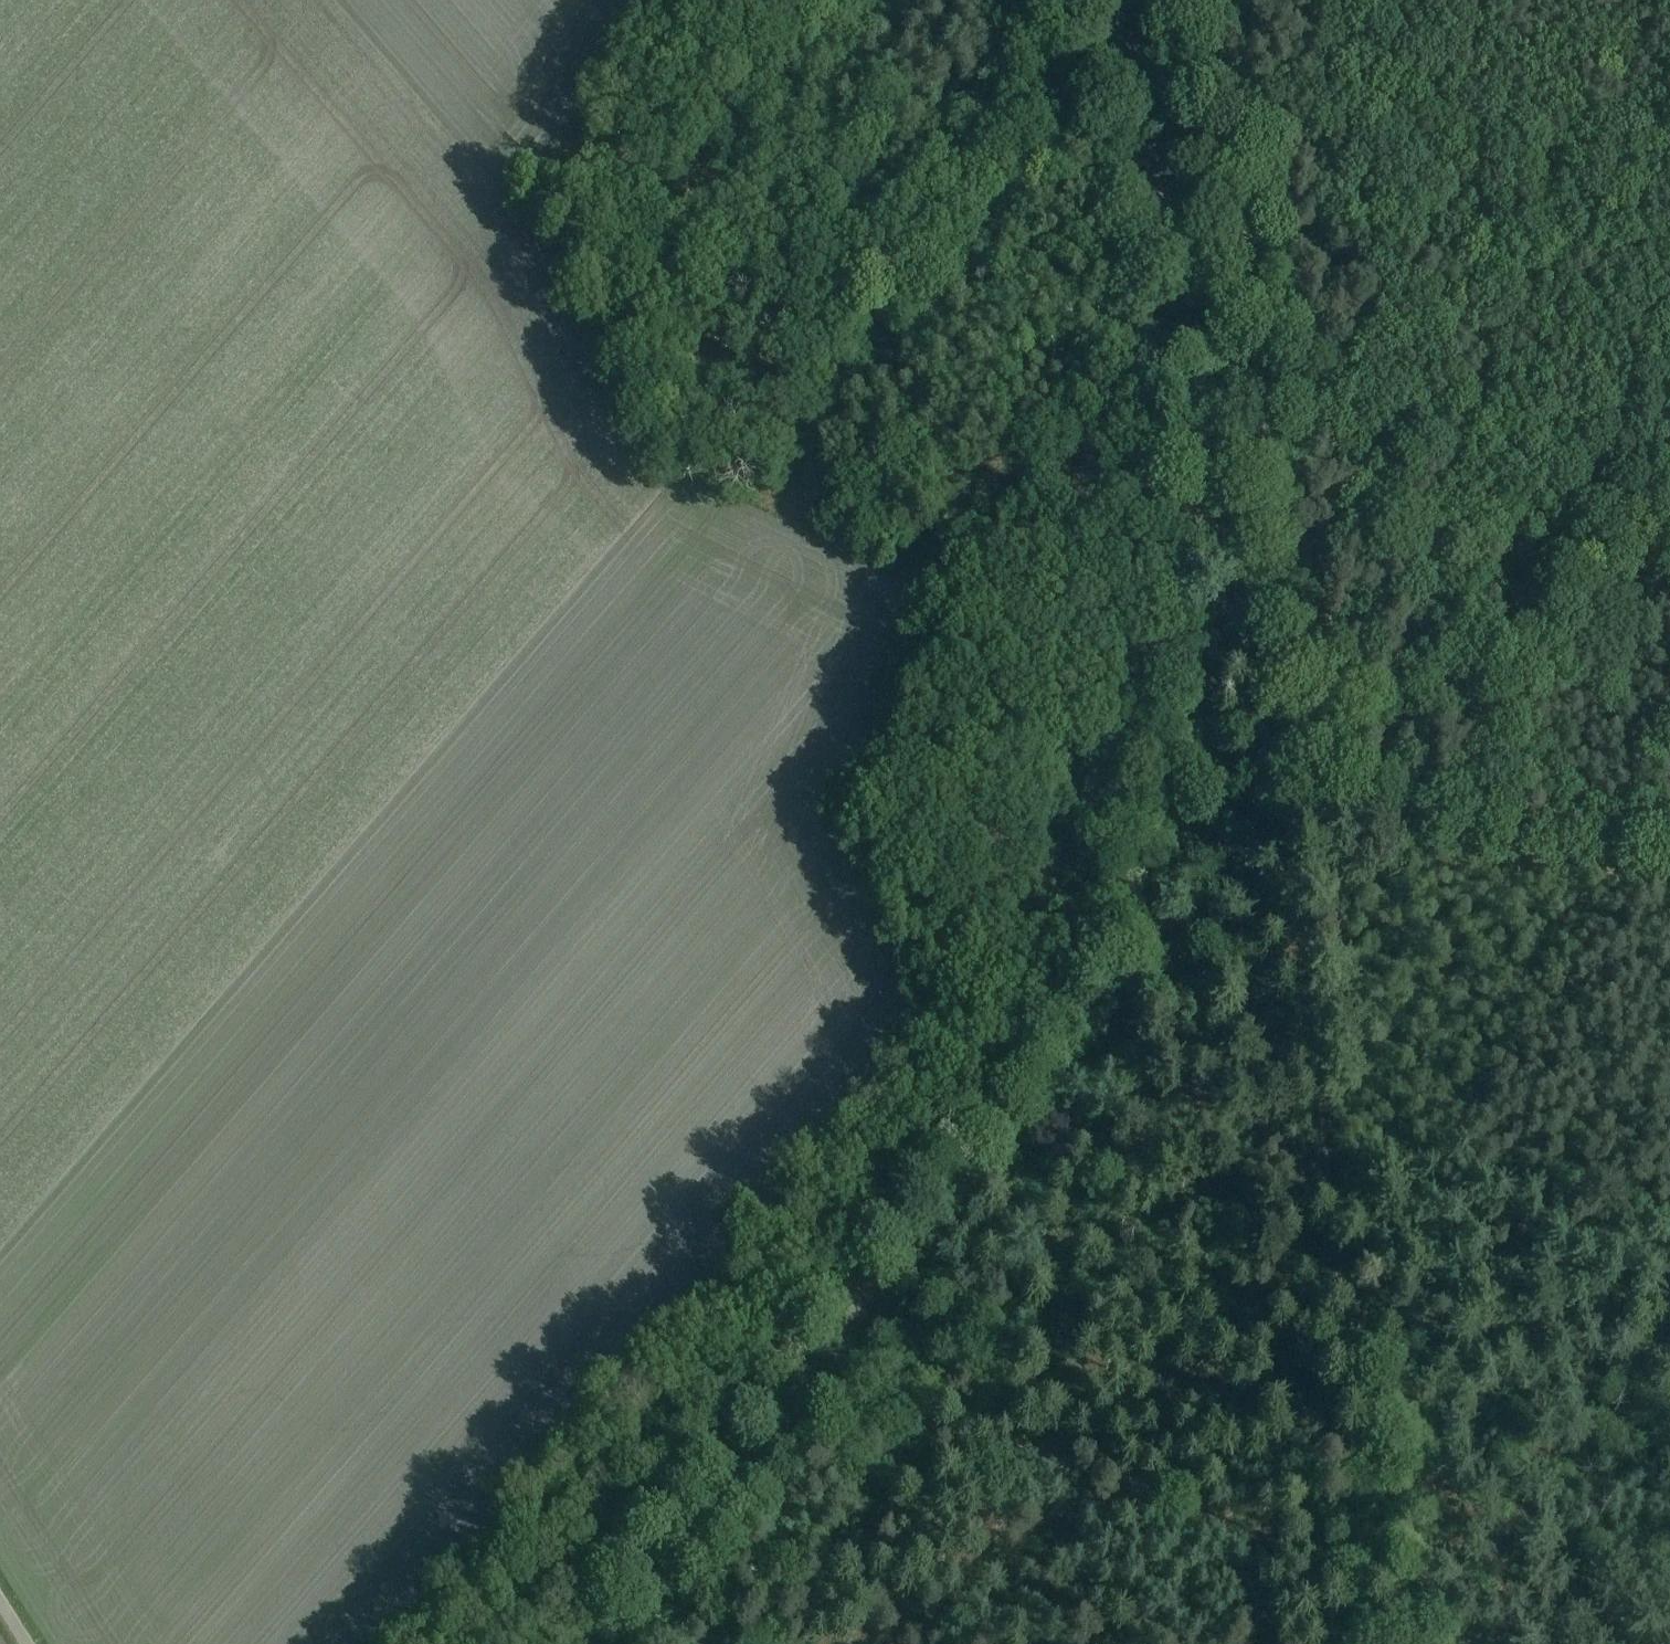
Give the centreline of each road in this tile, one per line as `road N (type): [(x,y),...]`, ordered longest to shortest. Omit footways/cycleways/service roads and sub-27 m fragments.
road 1 (track): [(617,1643),(1275,828),(1669,882)]
road 2 (track): [(1130,0),(1280,801),(1275,828)]
road 3 (track): [(1401,1643),(1328,1176),(1239,871)]

